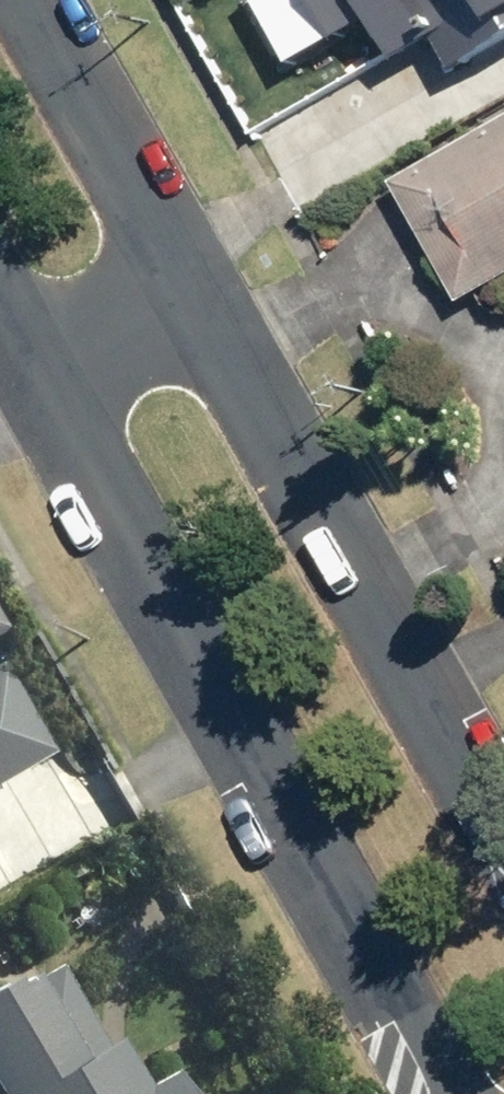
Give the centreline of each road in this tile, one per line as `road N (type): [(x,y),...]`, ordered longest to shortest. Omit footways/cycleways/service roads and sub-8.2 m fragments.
road 1 (unclassified): [(446,1093),(36,374)]
road 2 (unclassified): [(185,283),(503,858)]
road 3 (unclassified): [(24,0),(185,283)]
road 4 (unclassified): [(185,283),(36,374)]

